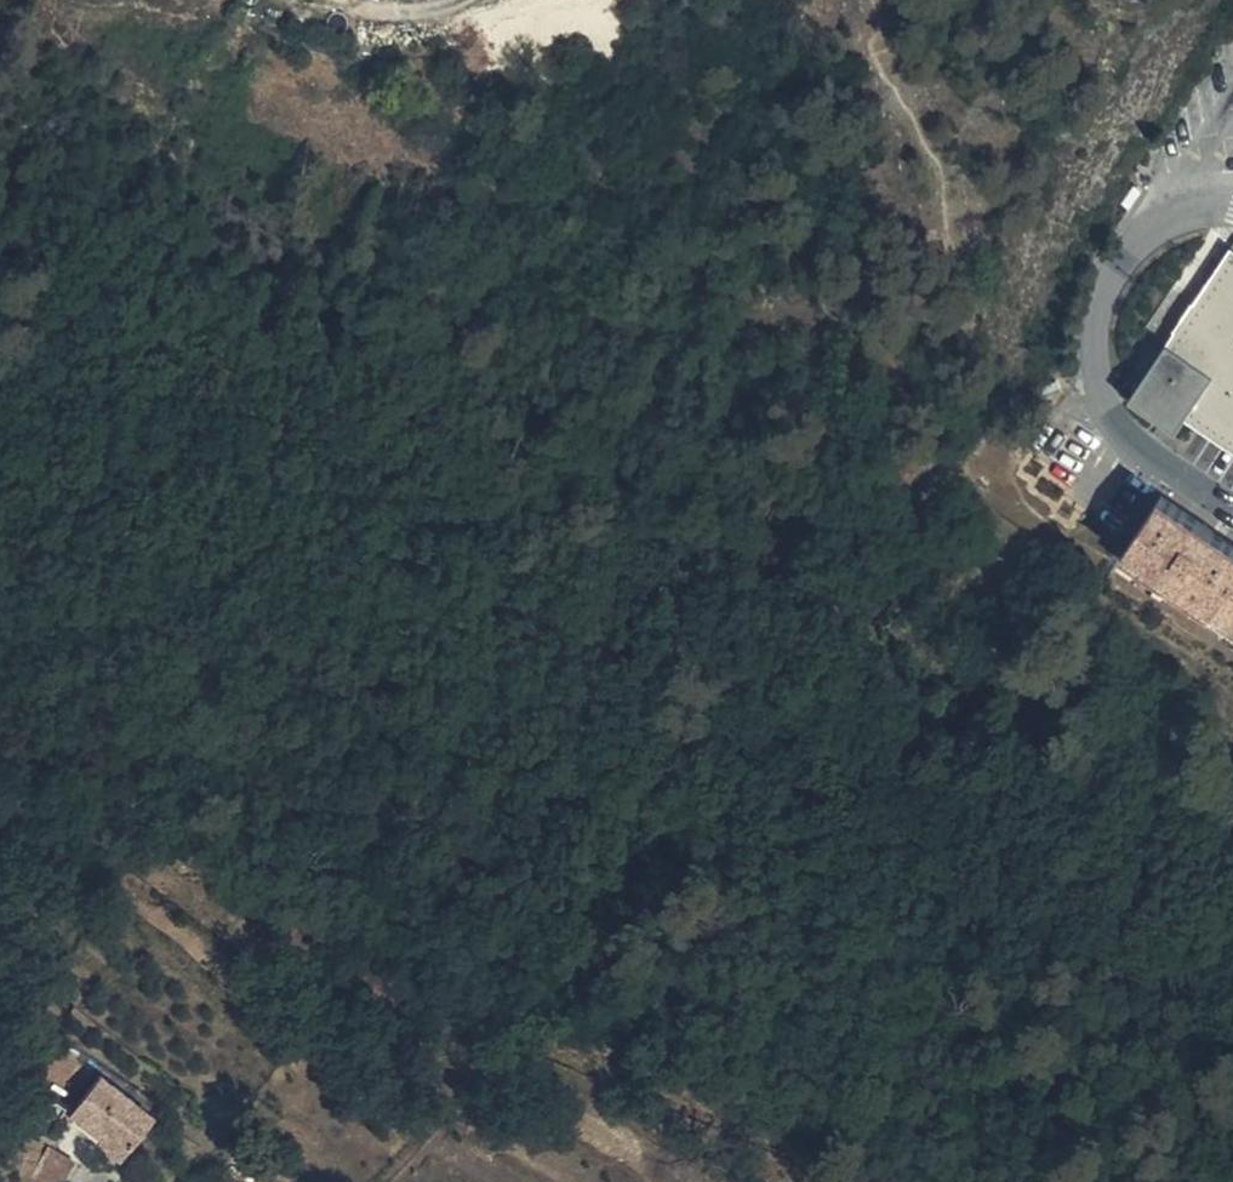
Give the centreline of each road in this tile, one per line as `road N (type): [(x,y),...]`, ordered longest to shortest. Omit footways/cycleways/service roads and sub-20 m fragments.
road 1 (unclassified): [(1232,212),(1203,210),(1151,227),(1112,277),(1096,341),(1114,416),(1145,455),(1232,513)]

